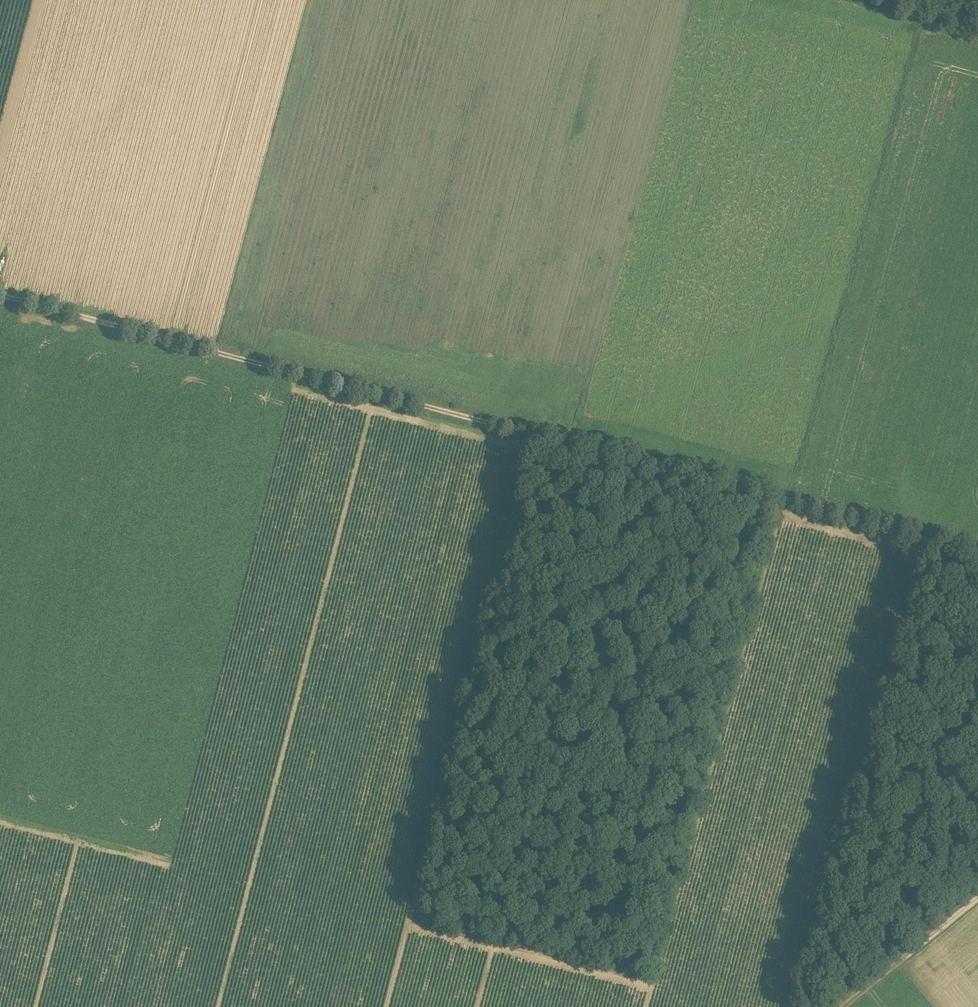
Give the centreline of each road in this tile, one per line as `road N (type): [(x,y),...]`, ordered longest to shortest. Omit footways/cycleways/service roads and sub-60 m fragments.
road 1 (track): [(977,550),(0,291)]
road 2 (track): [(977,891),(838,1006)]

